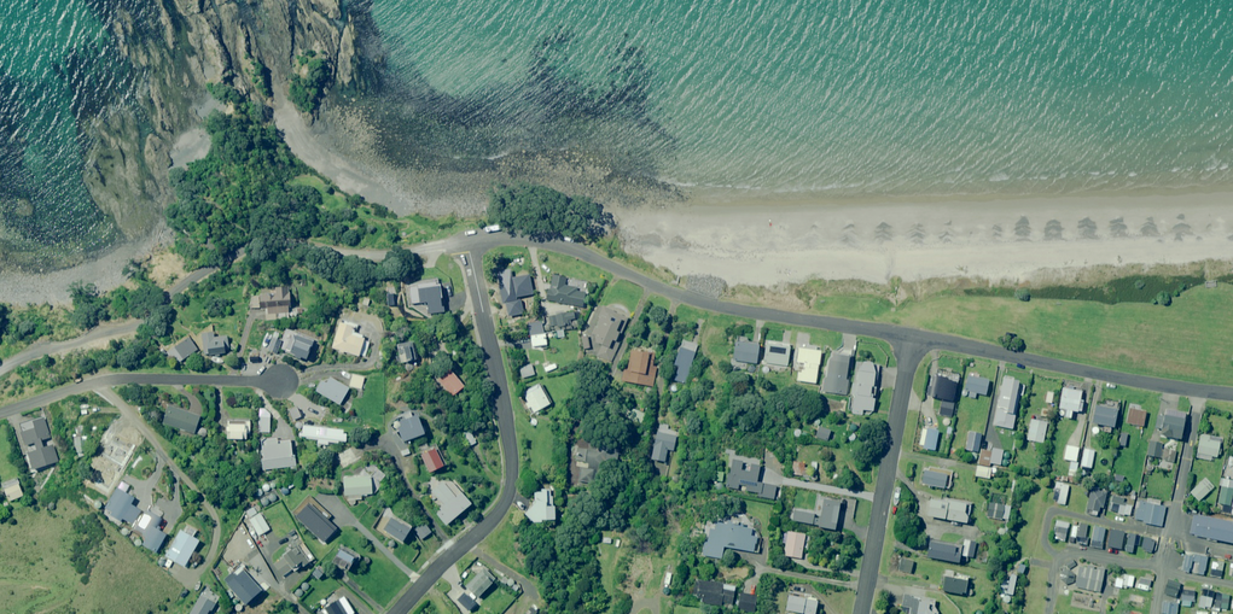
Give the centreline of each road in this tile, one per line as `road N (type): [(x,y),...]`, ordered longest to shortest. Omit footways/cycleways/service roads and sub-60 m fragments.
road 1 (unclassified): [(467,241),(367,257),(252,245),(180,286),(143,321),(0,370)]
road 2 (residential): [(910,338),(707,303),(546,241),(467,241)]
road 3 (residential): [(467,241),(505,420),(508,495),(395,613)]
road 4 (residential): [(1232,394),(910,338)]
road 5 (residential): [(0,412),(103,381),(280,381)]
road 6 (residential): [(910,338),(861,613)]

